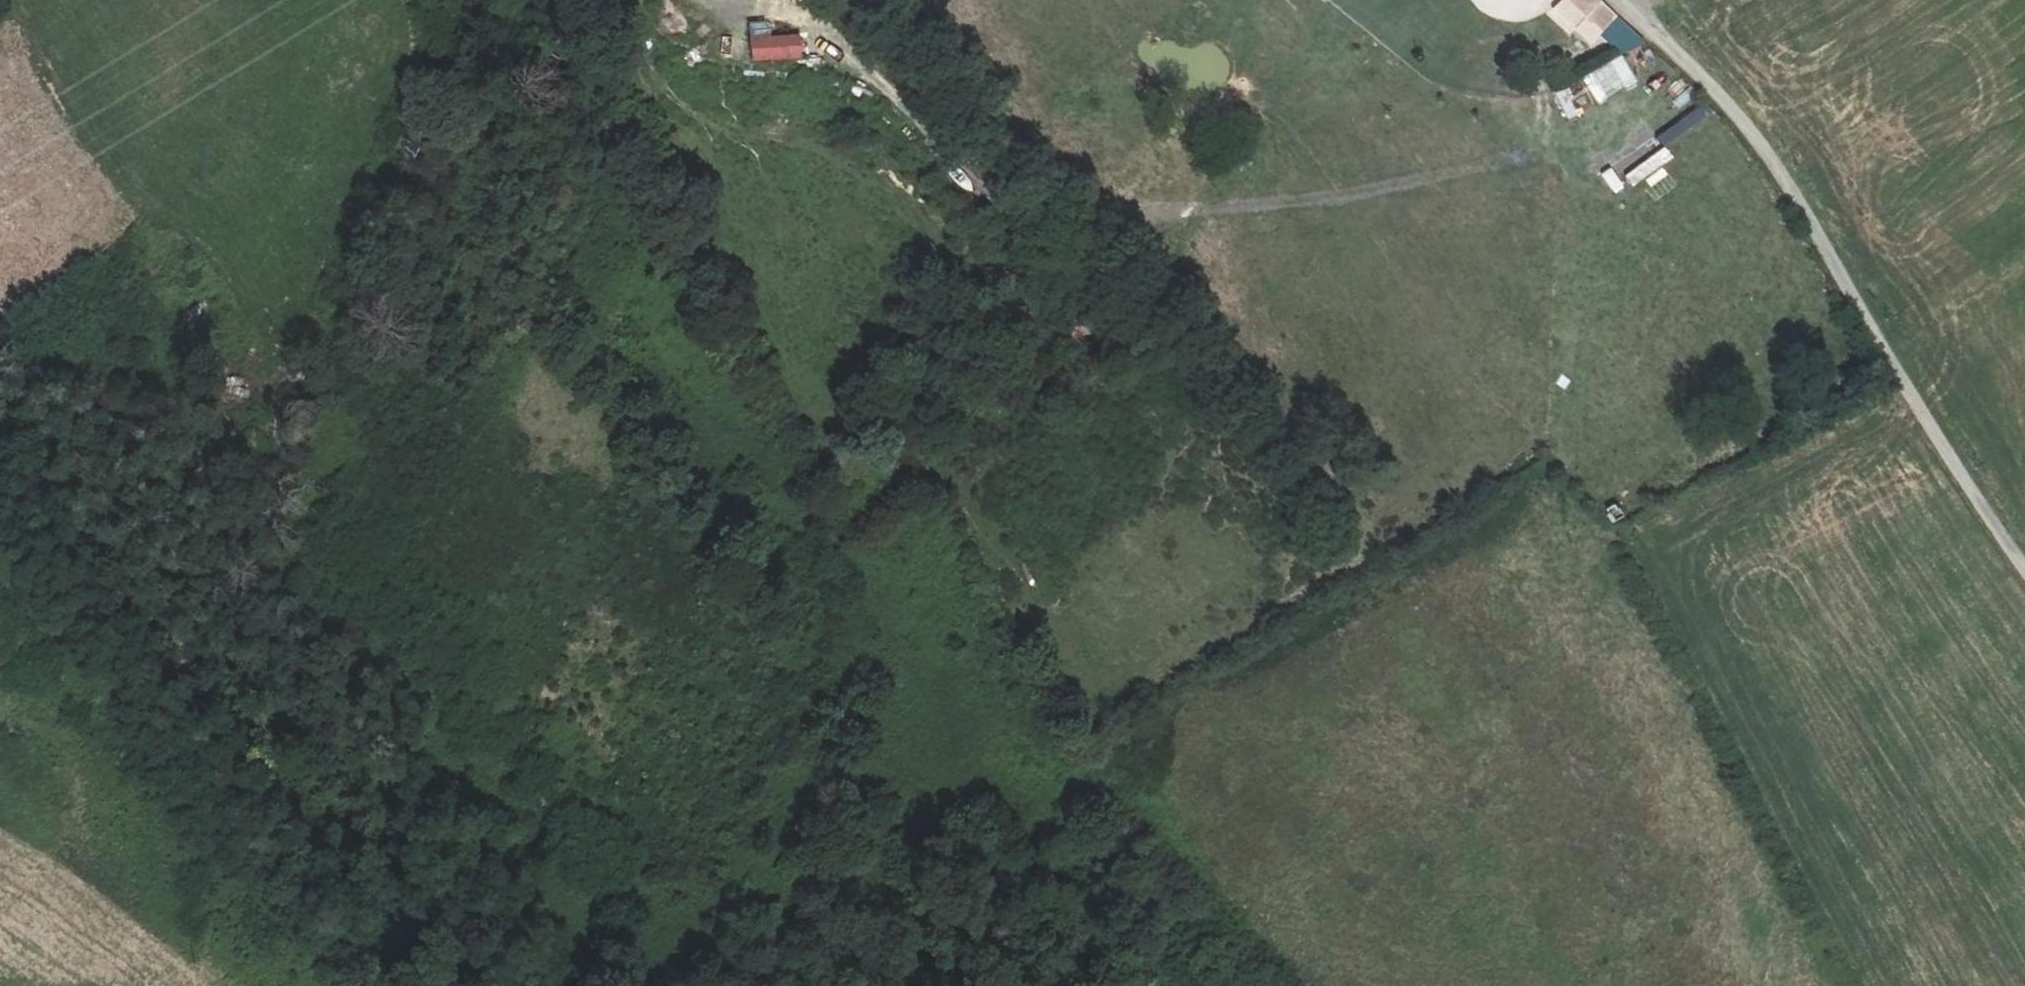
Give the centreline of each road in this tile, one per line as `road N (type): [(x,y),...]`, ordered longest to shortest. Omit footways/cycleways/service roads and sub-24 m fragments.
road 1 (unclassified): [(1617,0),(1708,81),(1769,157),(2024,567)]

